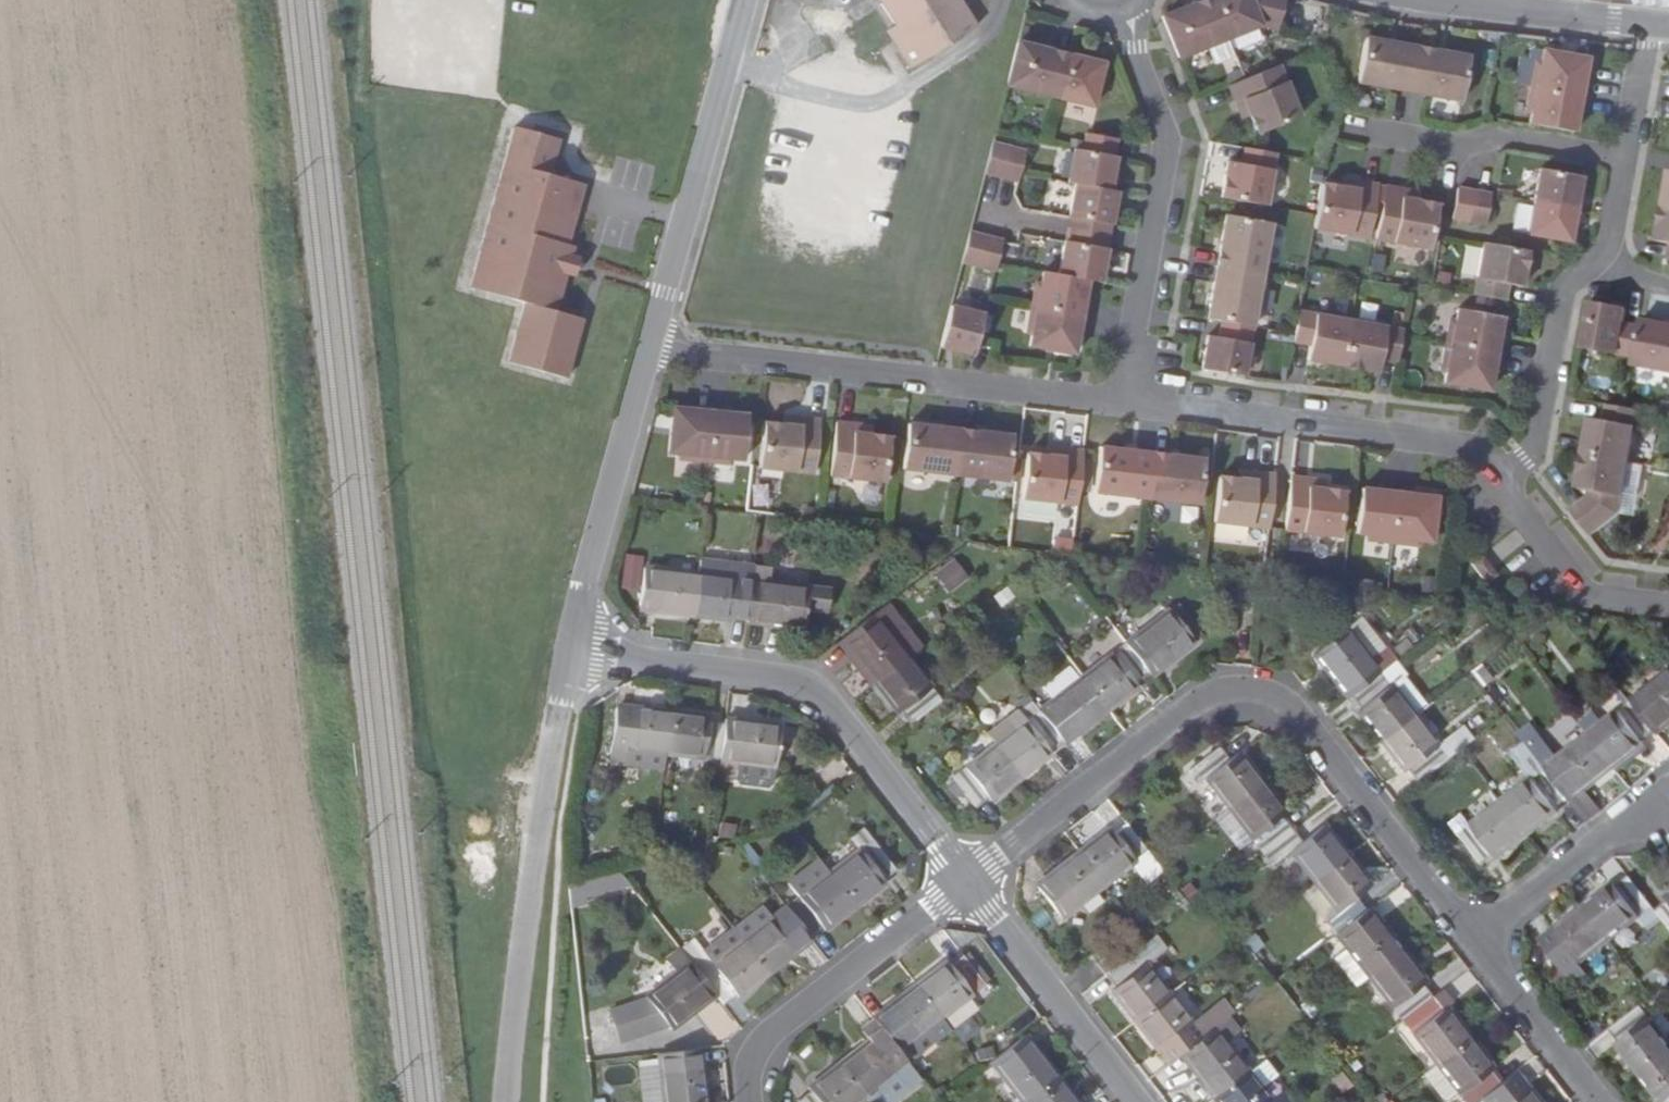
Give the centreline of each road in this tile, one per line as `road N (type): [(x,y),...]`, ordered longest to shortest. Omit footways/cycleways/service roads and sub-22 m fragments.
road 1 (residential): [(967,881),(1205,696),(1252,687),(1282,697),(1476,944)]
road 2 (residential): [(967,881),(807,685),(570,654)]
road 3 (residential): [(1123,401),(650,348)]
road 4 (residential): [(570,654),(512,1025),(508,1101)]
road 5 (residential): [(1123,401),(1169,142),(1121,6)]
road 6 (residential): [(1499,483),(1472,447),(1123,401)]
road 7 (residential): [(744,0),(650,348)]
road 8 (residential): [(749,1101),(749,1064),(762,1040),(967,881)]
road 9 (residential): [(650,348),(570,654)]
road 10 (residential): [(1347,127),(1625,159)]
road 11 (residential): [(1137,1101),(967,881)]
road 12 (residential): [(1499,483),(1528,457),(1560,285),(1591,257)]
road 13 (residential): [(1659,794),(1476,944)]
road 14 (residential): [(1668,603),(1589,593),(1499,483)]
road 15 (residential): [(1476,944),(1599,1101)]
road 16 (tertiary): [(1472,0),(1646,21)]
road 17 (residential): [(1625,159),(1646,21)]

